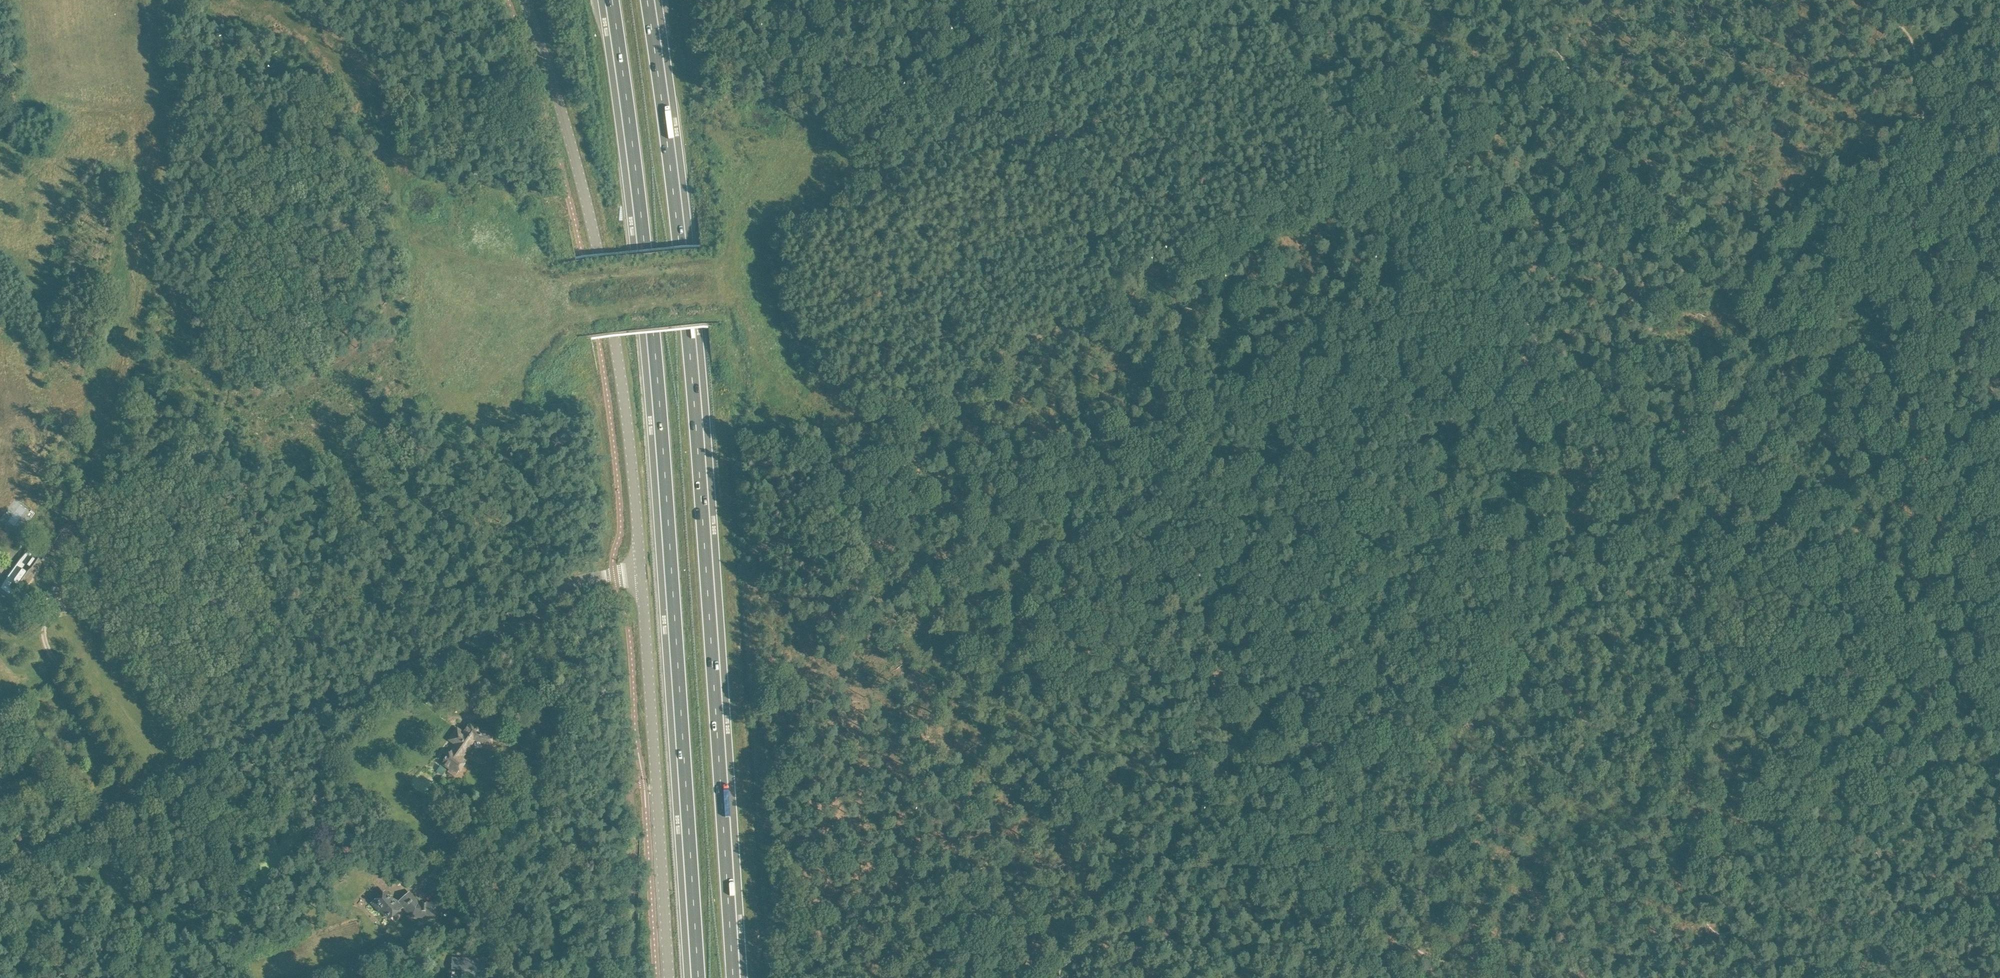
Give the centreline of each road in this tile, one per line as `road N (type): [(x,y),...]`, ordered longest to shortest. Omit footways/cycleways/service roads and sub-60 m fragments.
road 1 (trunk): [(734,977),(686,302),(647,0)]
road 2 (trunk): [(612,0),(663,424),(696,977)]
road 3 (unclassified): [(0,870),(258,733),(519,624),(567,586),(642,571)]
road 4 (tertiary): [(642,571),(599,255),(525,0)]
road 5 (tertiary): [(669,977),(642,571)]

